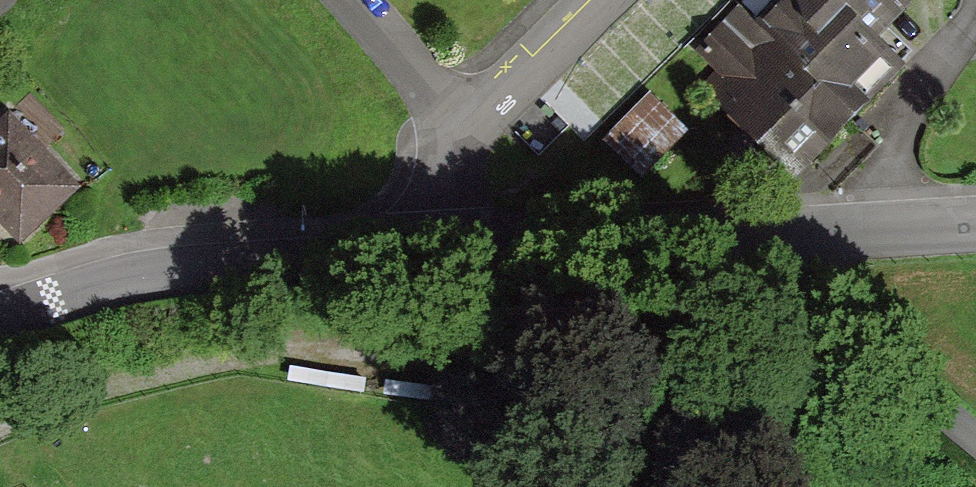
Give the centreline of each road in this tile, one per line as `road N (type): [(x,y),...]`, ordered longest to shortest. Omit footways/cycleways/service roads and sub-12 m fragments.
road 1 (residential): [(397,258),(975,224)]
road 2 (residential): [(0,311),(142,268),(397,258)]
road 3 (residential): [(593,0),(419,183),(397,258)]

